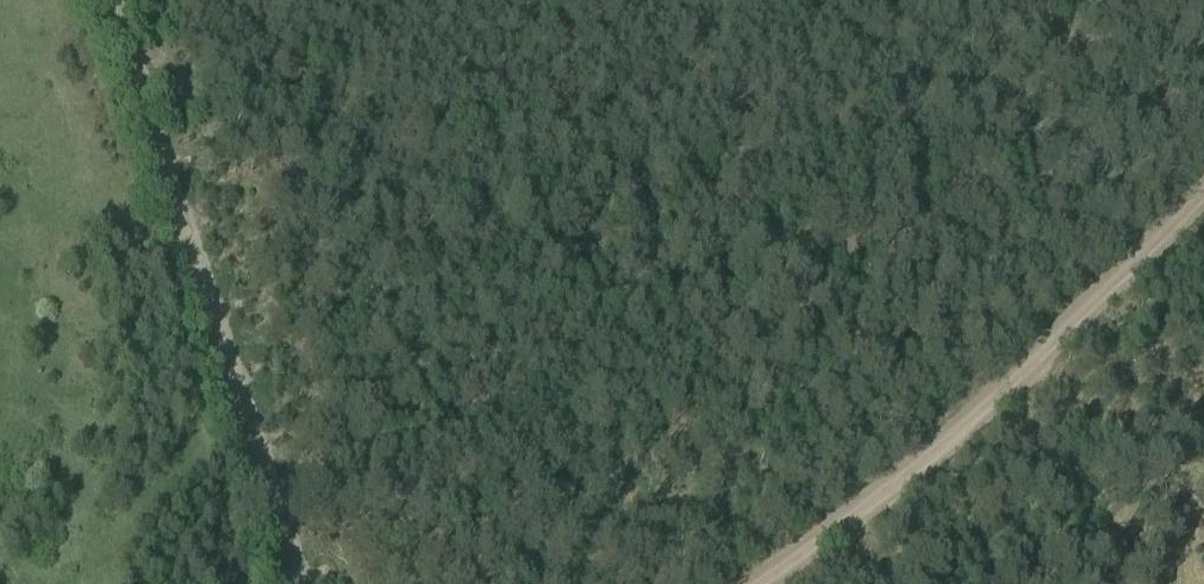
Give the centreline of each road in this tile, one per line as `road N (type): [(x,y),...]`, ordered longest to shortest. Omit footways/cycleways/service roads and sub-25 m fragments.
road 1 (track): [(289,583),(102,0)]
road 2 (track): [(1203,196),(1045,354),(756,583)]

